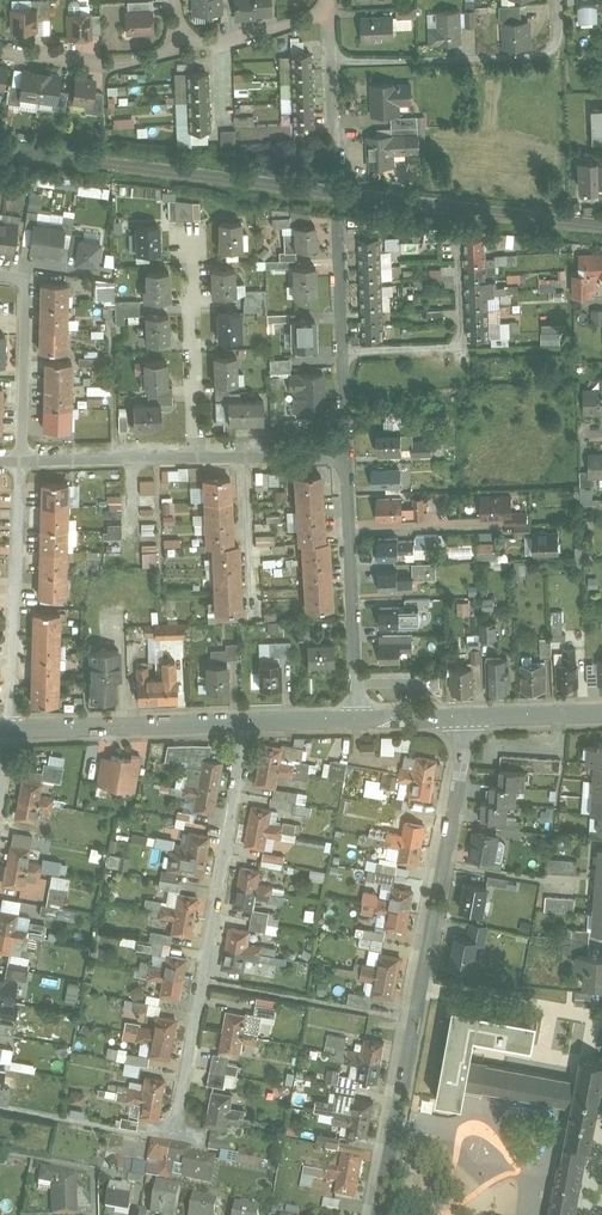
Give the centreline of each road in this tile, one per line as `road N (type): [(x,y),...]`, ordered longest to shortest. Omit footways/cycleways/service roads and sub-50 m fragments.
road 1 (residential): [(377,1214),(469,716)]
road 2 (residential): [(248,721),(173,1137)]
road 3 (residential): [(558,0),(560,53),(333,63)]
road 4 (residential): [(12,729),(22,459)]
road 5 (residential): [(358,719),(346,450)]
road 6 (tertiary): [(248,721),(12,729)]
road 7 (residential): [(343,352),(463,347),(459,251)]
road 8 (residential): [(197,453),(190,243)]
road 9 (residential): [(22,459),(23,276)]
road 10 (residential): [(179,49),(107,66),(0,50)]
road 11 (residential): [(22,459),(197,453)]
road 12 (residential): [(330,12),(179,49)]
road 13 (residential): [(245,454),(253,595)]
road 14 (tertiary): [(601,712),(469,716)]
road 15 (residential): [(343,352),(338,229)]

